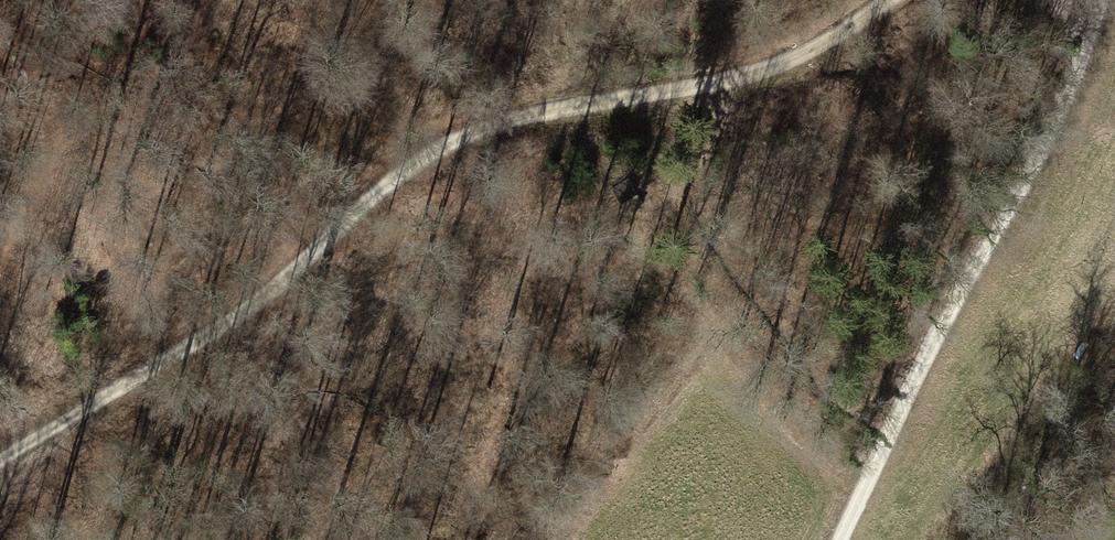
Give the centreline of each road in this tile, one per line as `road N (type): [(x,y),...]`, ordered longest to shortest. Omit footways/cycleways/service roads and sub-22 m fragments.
road 1 (track): [(0,453),(268,295),(380,187),(443,146),(535,115),(763,70),(817,49),(885,0)]
road 2 (track): [(838,539),(1097,24)]
road 3 (track): [(0,264),(46,159),(43,124),(0,25)]

